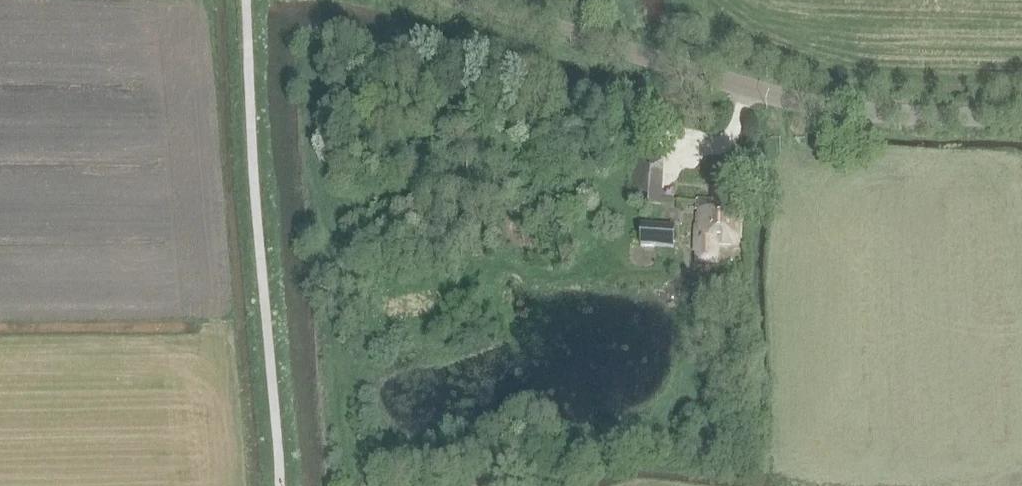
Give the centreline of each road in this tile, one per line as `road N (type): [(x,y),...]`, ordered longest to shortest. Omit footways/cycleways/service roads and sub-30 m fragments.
road 1 (tertiary): [(1021,117),(891,115),(820,104),(459,0)]

